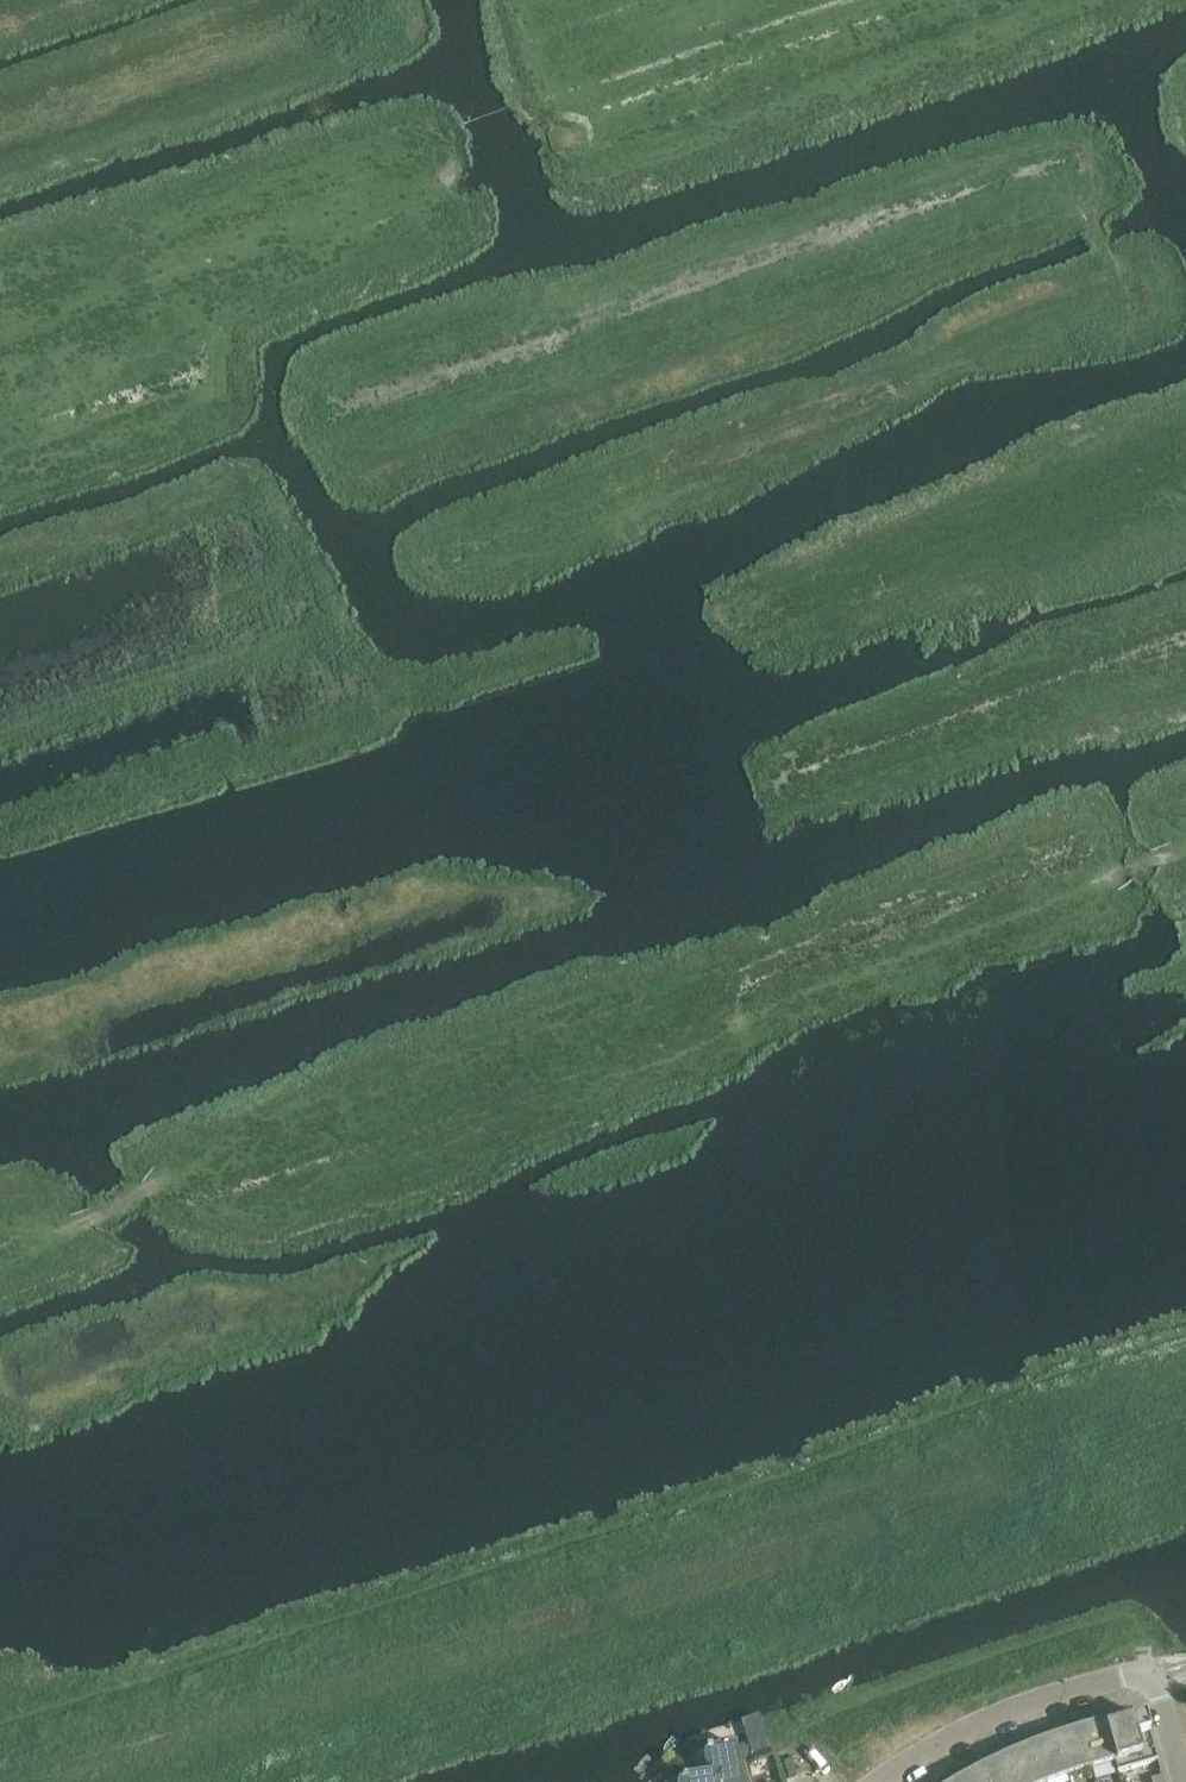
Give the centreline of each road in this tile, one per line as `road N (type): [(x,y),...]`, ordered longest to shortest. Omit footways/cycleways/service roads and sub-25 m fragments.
road 1 (residential): [(883,1781),(944,1741),(1063,1695),(1156,1674)]

